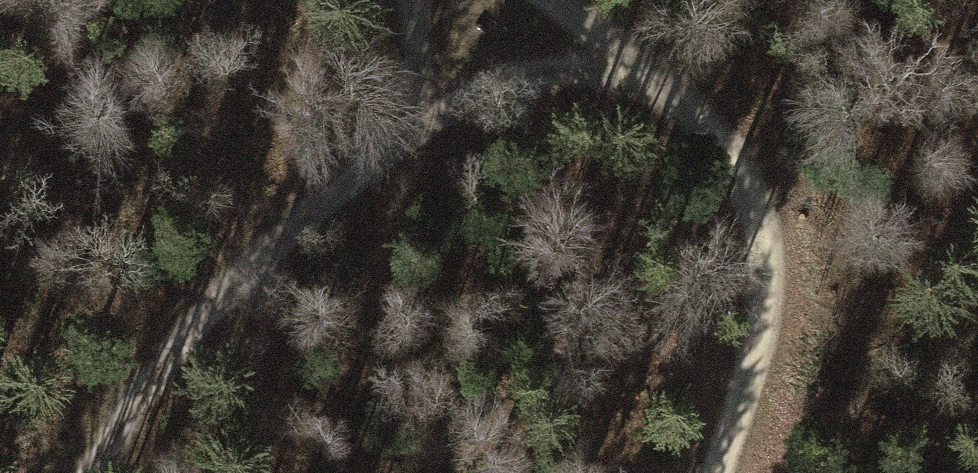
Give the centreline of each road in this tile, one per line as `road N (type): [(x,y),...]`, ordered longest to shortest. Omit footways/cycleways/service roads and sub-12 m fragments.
road 1 (track): [(83,472),(249,269),(436,118),(522,77),(592,66),(645,67)]
road 2 (track): [(645,67),(719,136),(758,218),(758,340),(714,472)]
road 3 (track): [(414,0),(403,143)]

